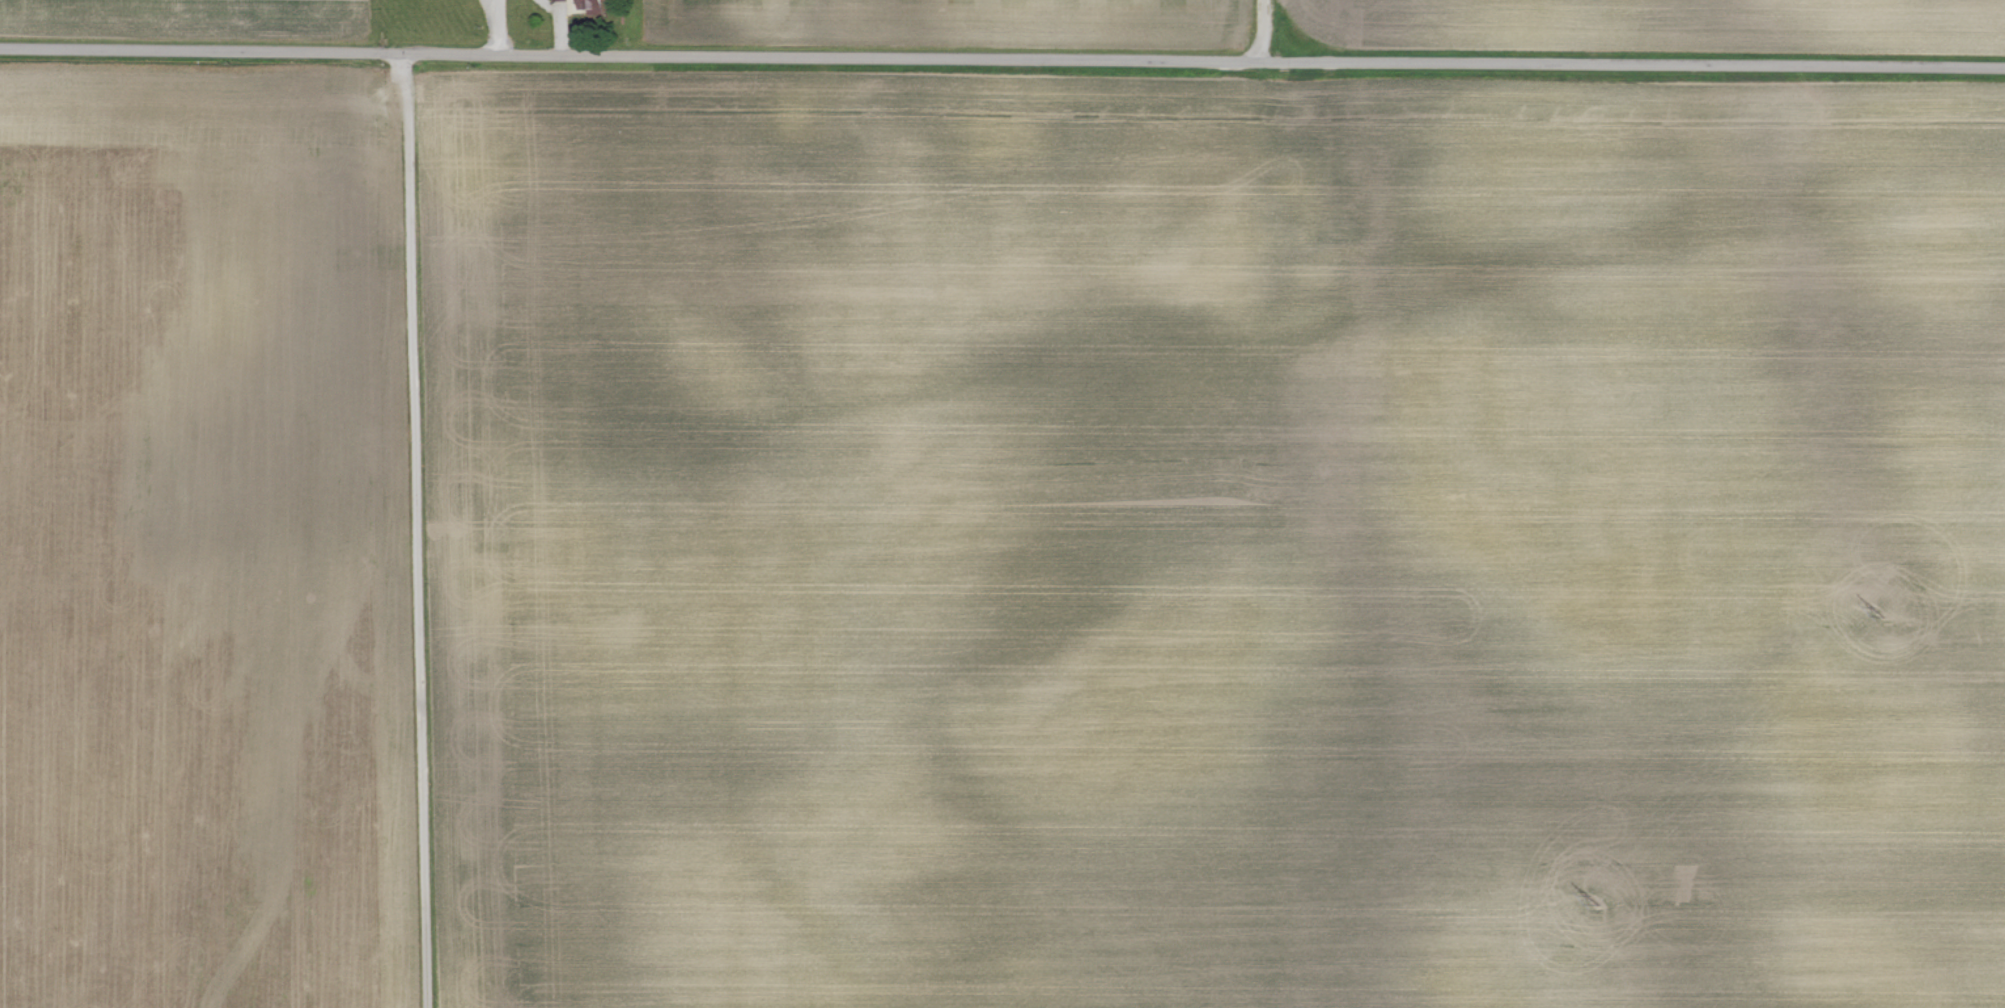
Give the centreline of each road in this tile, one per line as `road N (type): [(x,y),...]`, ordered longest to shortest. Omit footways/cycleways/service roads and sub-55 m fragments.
road 1 (residential): [(2004,68),(0,47)]

